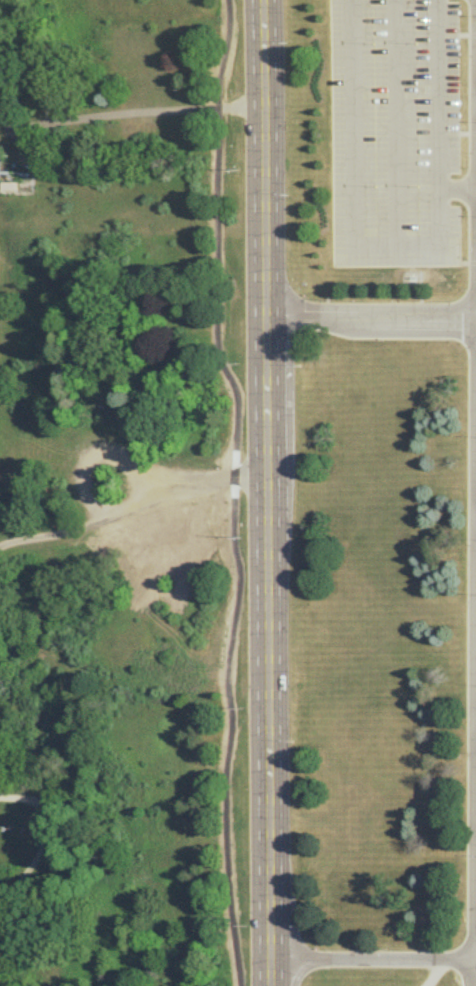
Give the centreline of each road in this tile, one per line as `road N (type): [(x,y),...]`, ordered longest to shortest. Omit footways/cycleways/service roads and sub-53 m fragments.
road 1 (tertiary): [(269,985),(259,0)]
road 2 (track): [(0,549),(78,531),(206,481),(266,481)]

